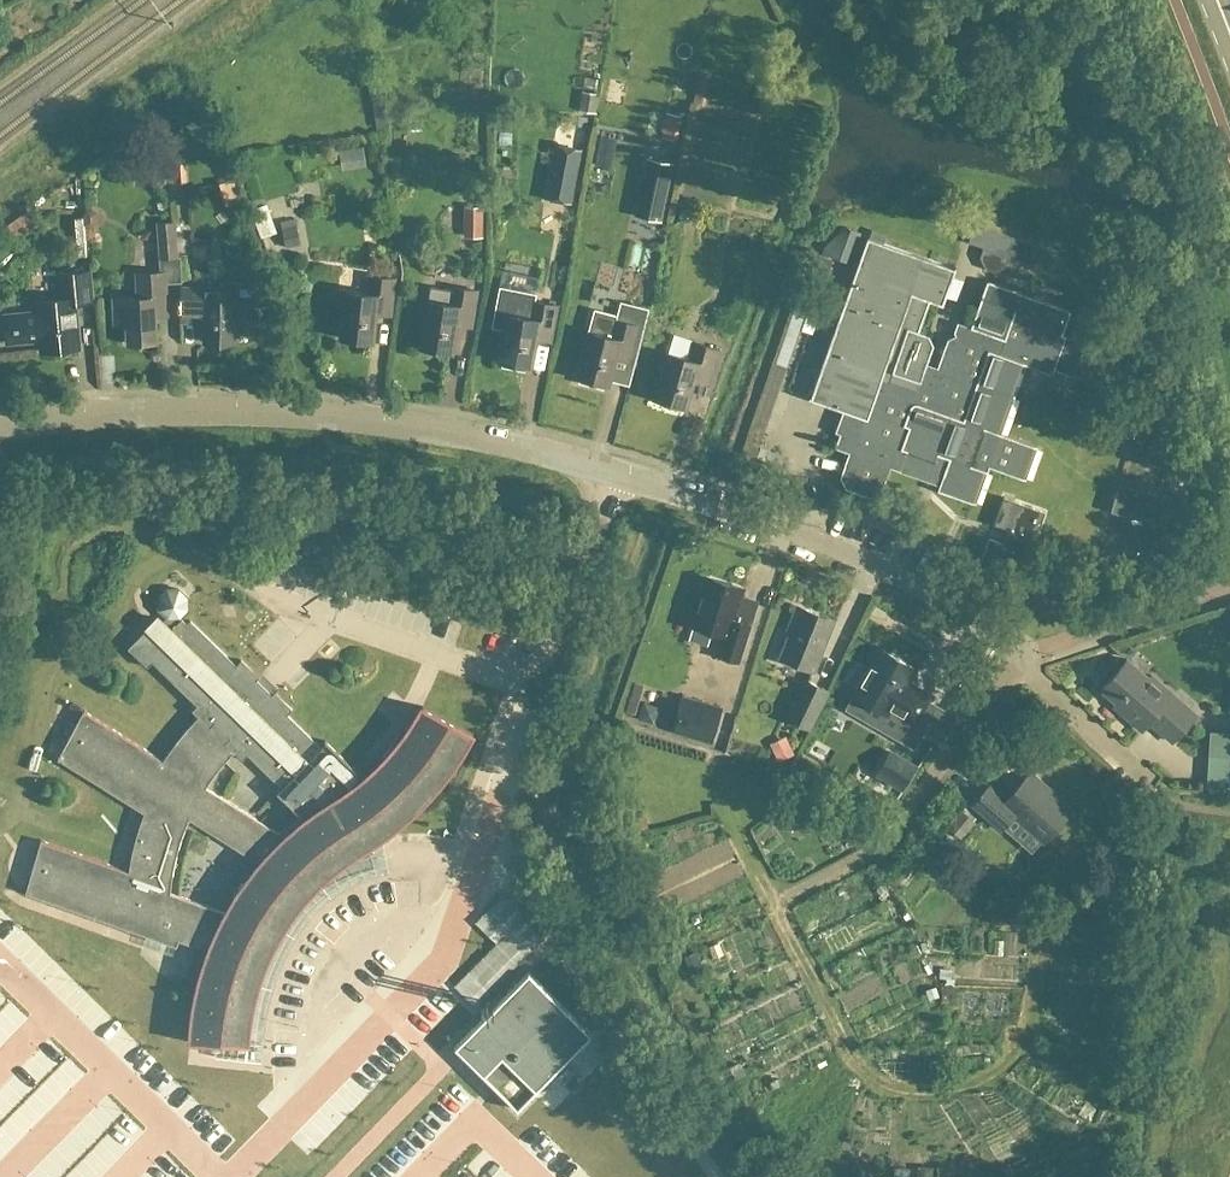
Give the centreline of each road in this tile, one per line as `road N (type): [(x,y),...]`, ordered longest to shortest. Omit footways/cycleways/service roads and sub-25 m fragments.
road 1 (residential): [(1020,659),(912,584),(813,538),(519,450),(396,427),(236,414),(0,427)]
road 2 (track): [(722,791),(825,1007),(853,1058),(884,1083),(922,1094),(961,1091),(1012,1060),(1033,1025),(1044,930)]
road 3 (unclassified): [(776,905),(887,841),(1020,659)]
road 4 (residential): [(1020,659),(1144,781)]

